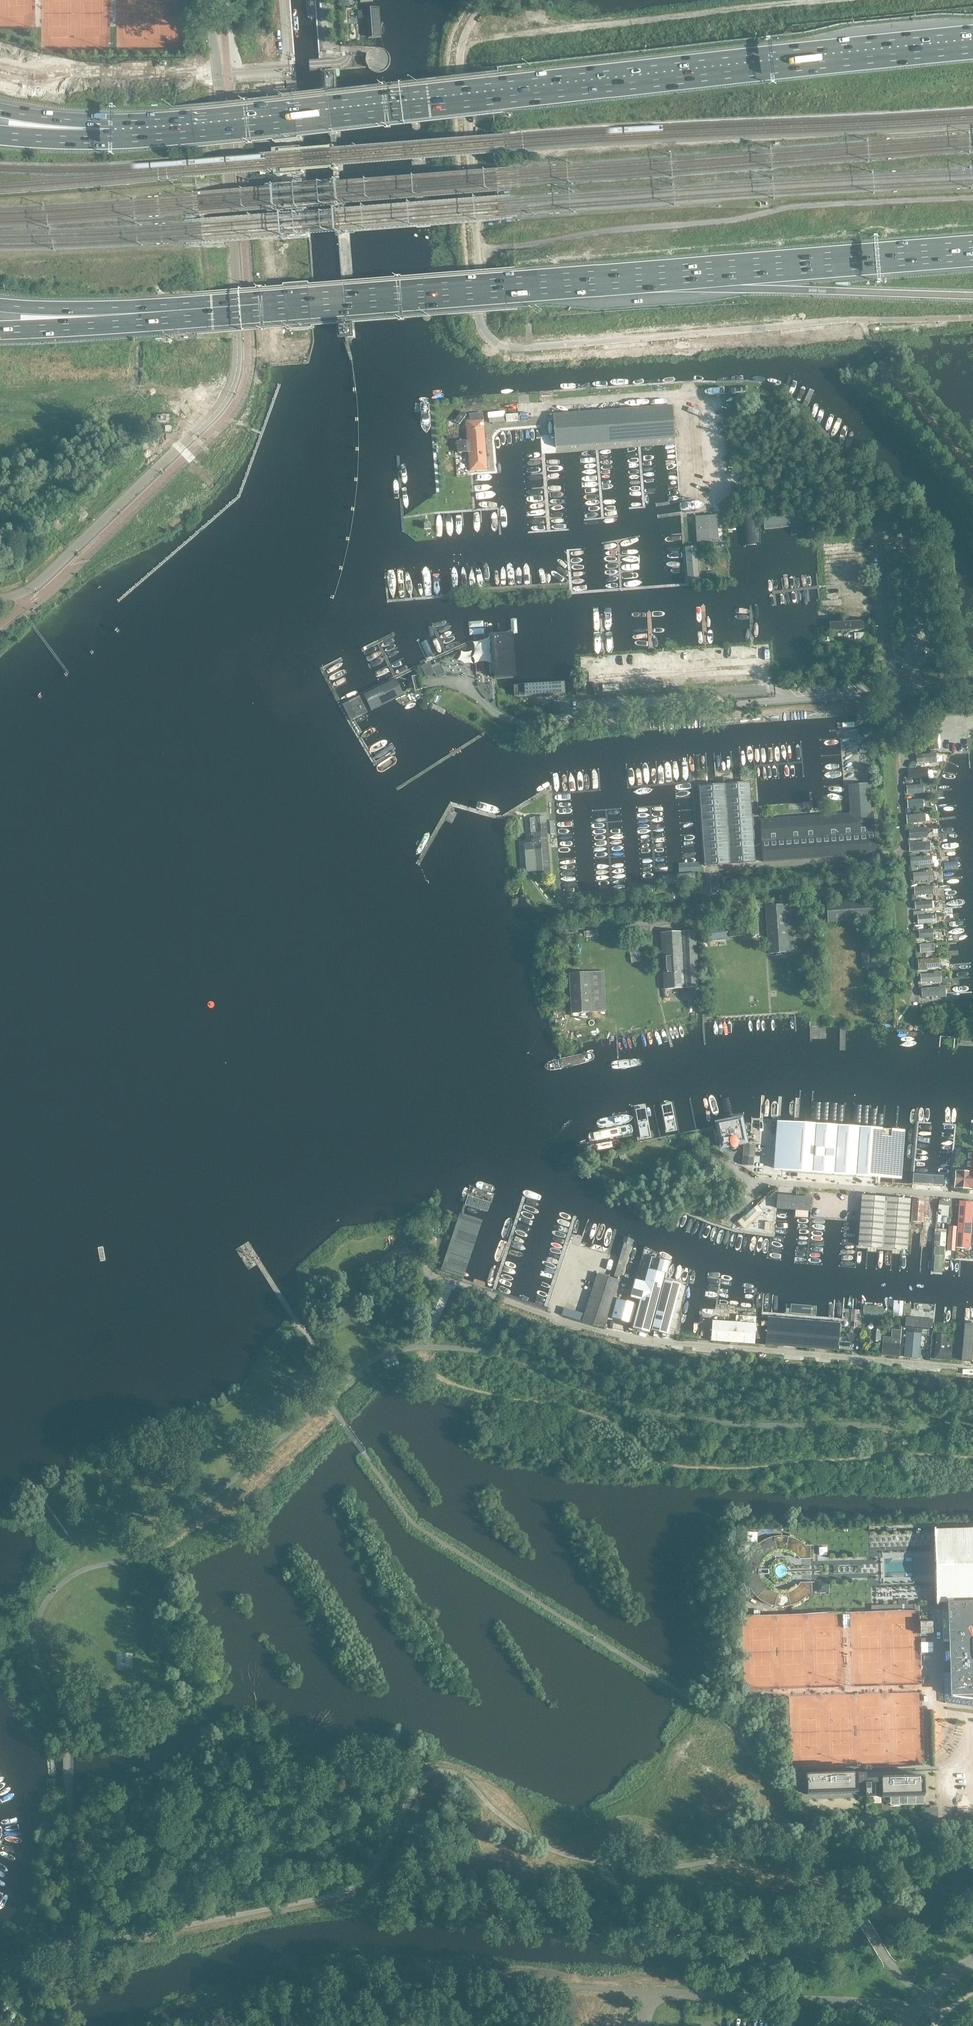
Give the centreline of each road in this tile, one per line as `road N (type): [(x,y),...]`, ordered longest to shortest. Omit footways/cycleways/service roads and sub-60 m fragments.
road 1 (motorway): [(0,295),(972,224)]
road 2 (motorway): [(972,43),(109,132)]
road 3 (motorway): [(136,317),(972,250)]
road 4 (motorway): [(157,355),(290,353),(972,292)]
road 5 (unclassified): [(0,601),(21,600),(48,578),(228,398),(238,364),(208,0)]
road 6 (motorway): [(972,0),(289,76)]
road 7 (motorway): [(289,76),(163,94),(0,87)]
road 8 (motorway): [(289,76),(138,79),(0,61)]
road 9 (motorway): [(0,354),(157,355)]
road 10 (motorway): [(10,329),(157,355)]
road 11 (motorway): [(0,305),(136,317)]
road 12 (motorway): [(10,329),(136,317)]

